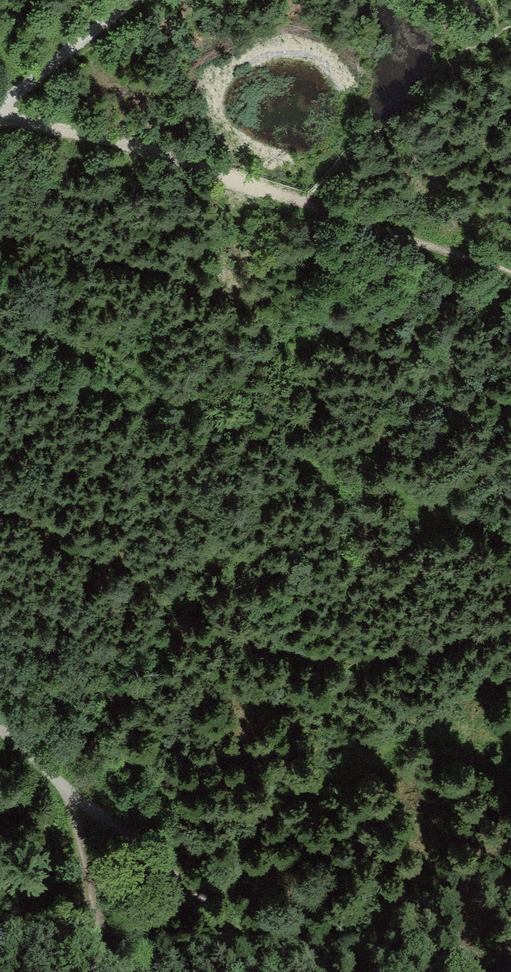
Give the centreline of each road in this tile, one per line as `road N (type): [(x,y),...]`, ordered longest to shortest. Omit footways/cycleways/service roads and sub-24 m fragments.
road 1 (track): [(0,110),(372,221),(510,272)]
road 2 (track): [(56,776),(287,971)]
road 3 (track): [(118,971),(56,776)]
road 4 (track): [(0,107),(135,0)]

